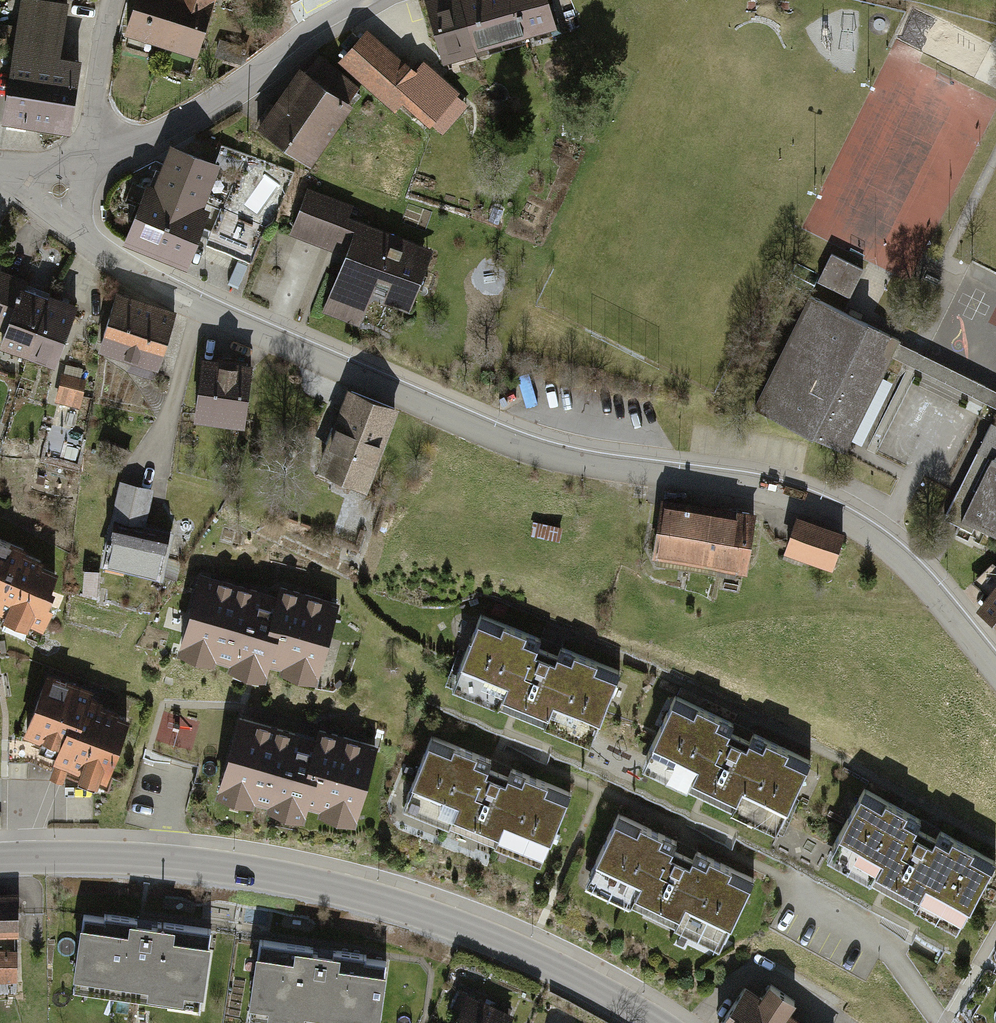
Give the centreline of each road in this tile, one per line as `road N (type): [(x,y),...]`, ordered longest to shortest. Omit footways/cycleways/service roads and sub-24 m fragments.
road 1 (residential): [(995,674),(916,576),(837,516),(743,487),(559,457),(480,429),(203,309),(84,240),(59,191)]
road 2 (tertiary): [(0,859),(167,862),(361,895),(446,921),(655,1022)]
road 3 (residential): [(380,0),(310,42),(223,112),(59,191)]
road 4 (unclassified): [(114,0),(88,139),(59,191)]

